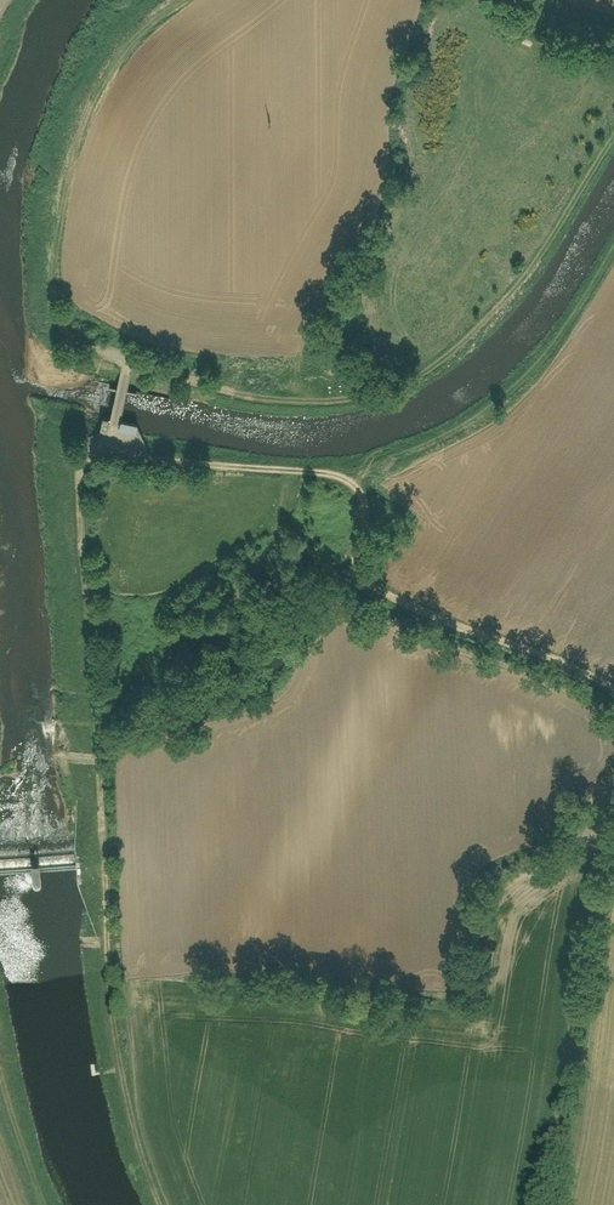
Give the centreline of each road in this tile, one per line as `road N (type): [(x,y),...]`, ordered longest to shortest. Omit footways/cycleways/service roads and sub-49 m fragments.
road 1 (track): [(160,1204),(126,1116),(102,953),(71,496),(83,462),(113,439),(323,467),(362,496),(368,582),(613,688)]
road 2 (track): [(48,212),(46,311),(89,347),(264,393),(353,388)]

